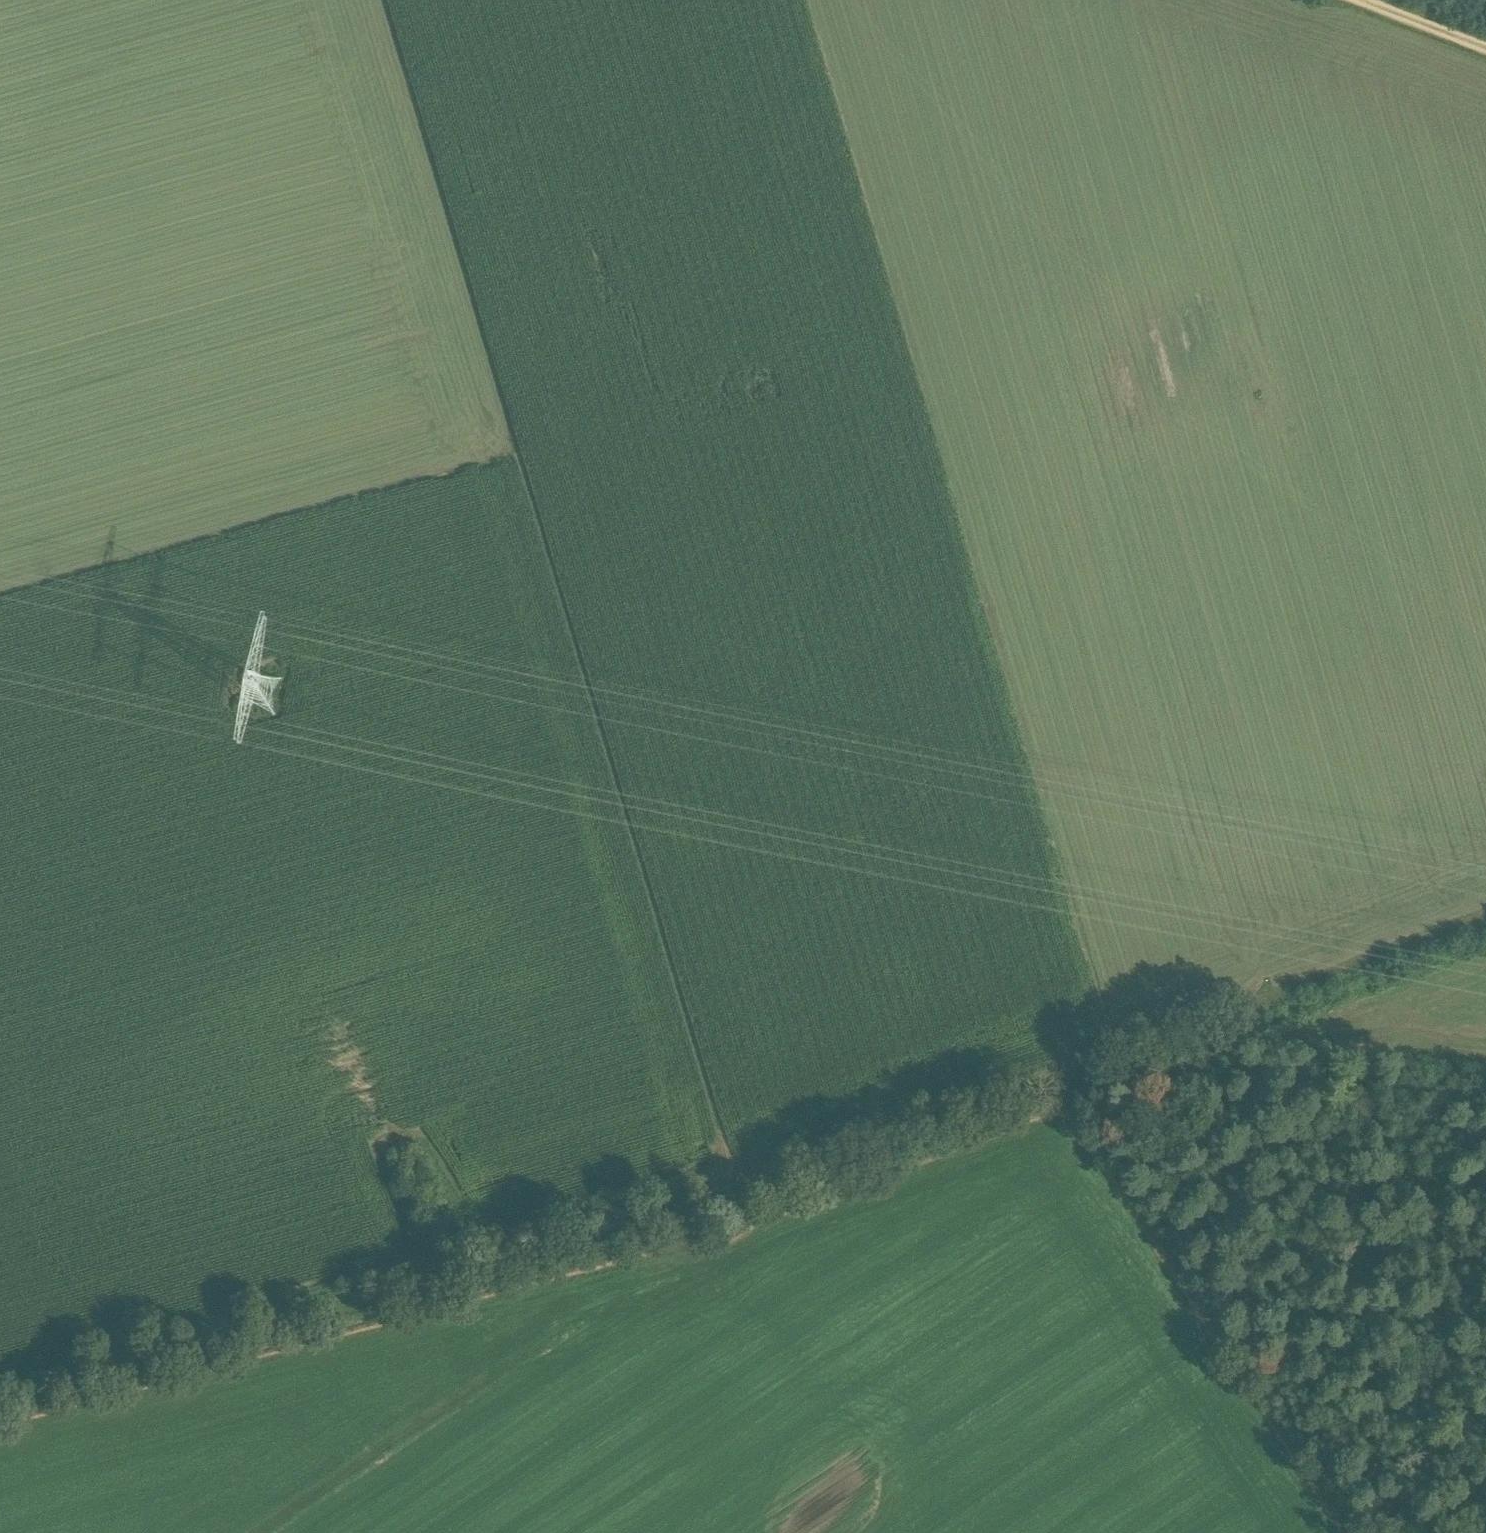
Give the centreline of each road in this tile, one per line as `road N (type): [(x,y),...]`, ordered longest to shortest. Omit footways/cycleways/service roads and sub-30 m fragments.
road 1 (track): [(273,1532),(621,1300),(702,1263)]
road 2 (track): [(1350,0),(1485,51)]

